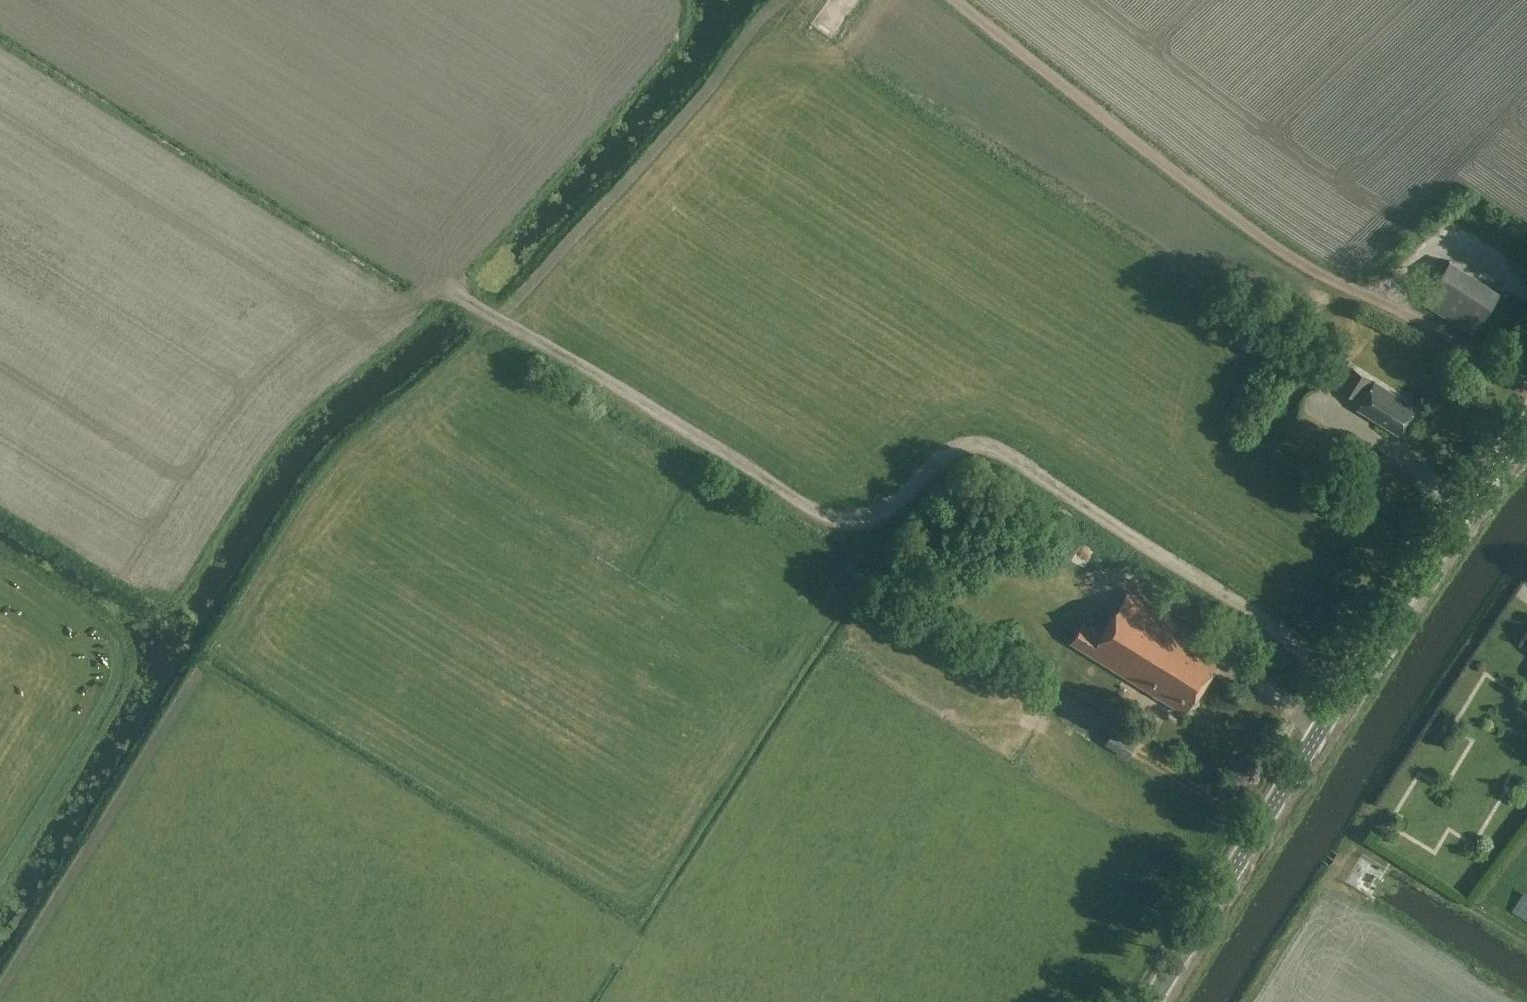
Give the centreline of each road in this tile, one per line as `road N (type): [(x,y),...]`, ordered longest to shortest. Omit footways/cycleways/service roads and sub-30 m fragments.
road 1 (track): [(1351,680),(998,446),(944,451),(886,502),(834,516),(794,504),(452,298)]
road 2 (track): [(1526,387),(1326,277),(960,0)]
road 3 (tertiary): [(1152,1001),(1418,575),(1526,431)]

